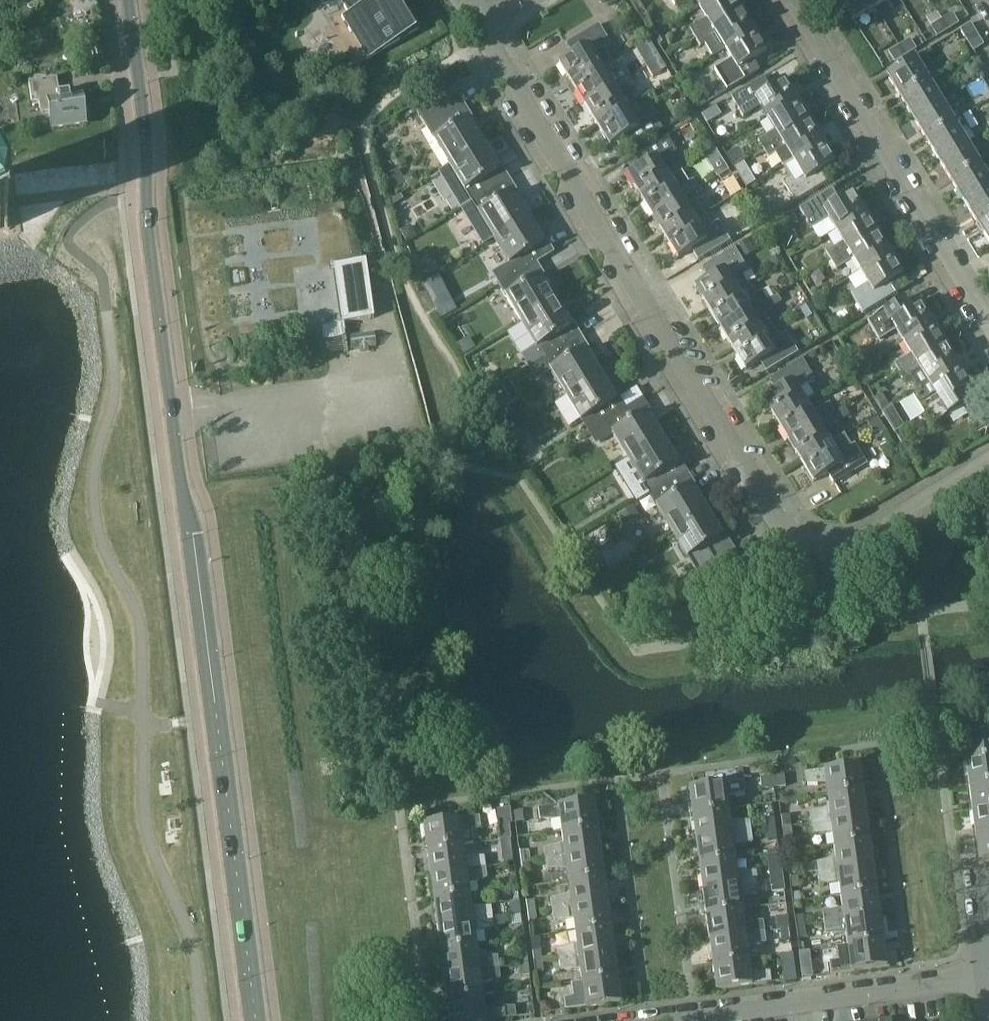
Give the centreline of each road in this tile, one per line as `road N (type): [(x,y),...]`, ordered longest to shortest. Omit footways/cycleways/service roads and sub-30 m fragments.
road 1 (secondary): [(260,1020),(131,0)]
road 2 (residential): [(988,463),(867,538),(826,547),(799,543),(773,514),(480,24)]
road 3 (residential): [(988,321),(801,0)]
road 4 (residential): [(636,1020),(988,975)]

